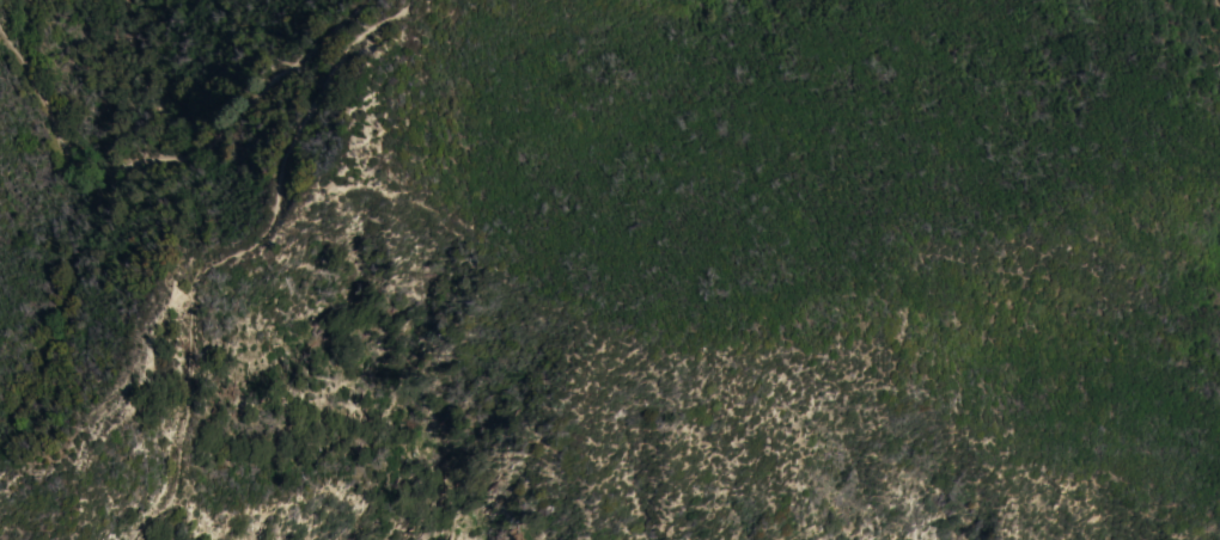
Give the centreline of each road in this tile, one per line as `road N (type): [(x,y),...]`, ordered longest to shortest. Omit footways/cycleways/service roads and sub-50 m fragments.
road 1 (track): [(403,0),(342,53),(285,153),(276,203),(261,232),(195,274),(176,434),(125,539)]
road 2 (track): [(0,23),(42,98),(68,168),(87,185),(112,188),(179,167),(224,139),(276,75),(316,50),(364,0)]

